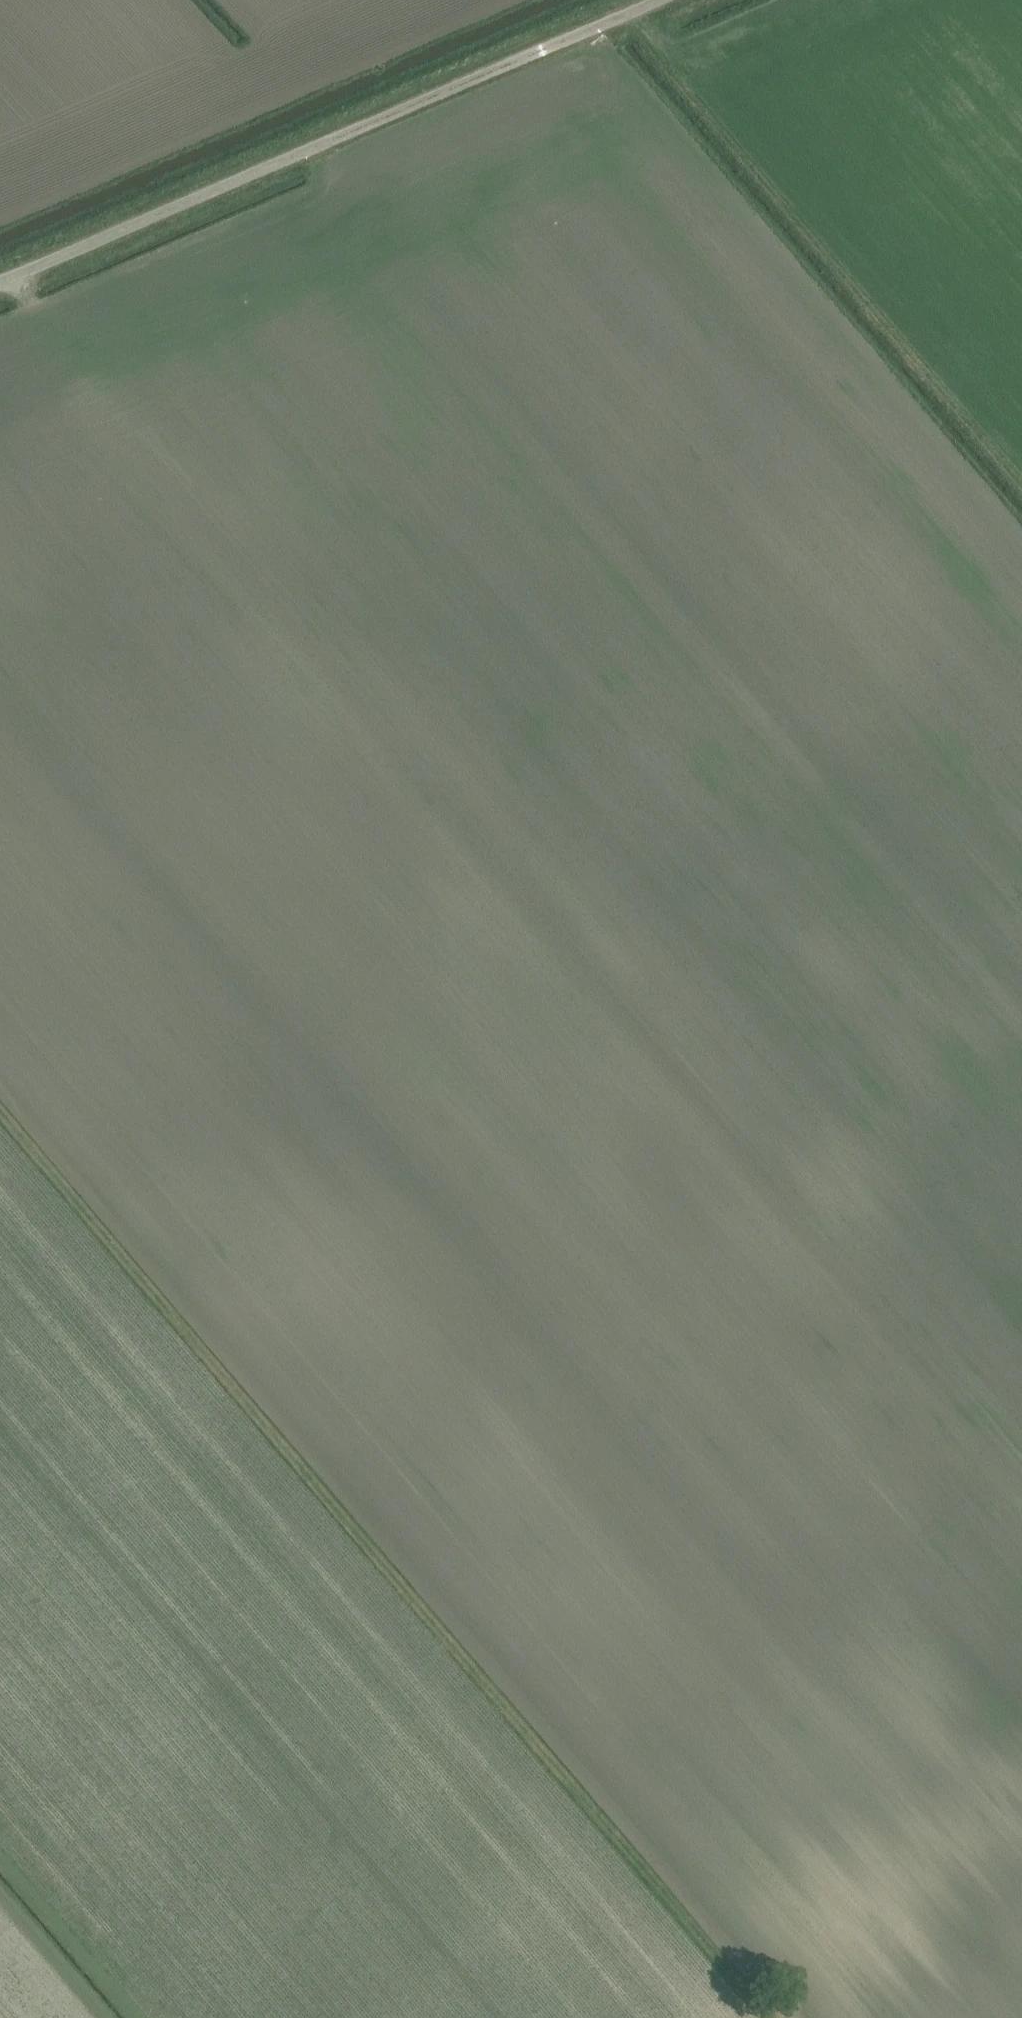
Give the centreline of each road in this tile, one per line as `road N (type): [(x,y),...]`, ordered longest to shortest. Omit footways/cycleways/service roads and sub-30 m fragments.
road 1 (track): [(759,2017),(0,1110)]
road 2 (unclassified): [(0,279),(655,0)]

